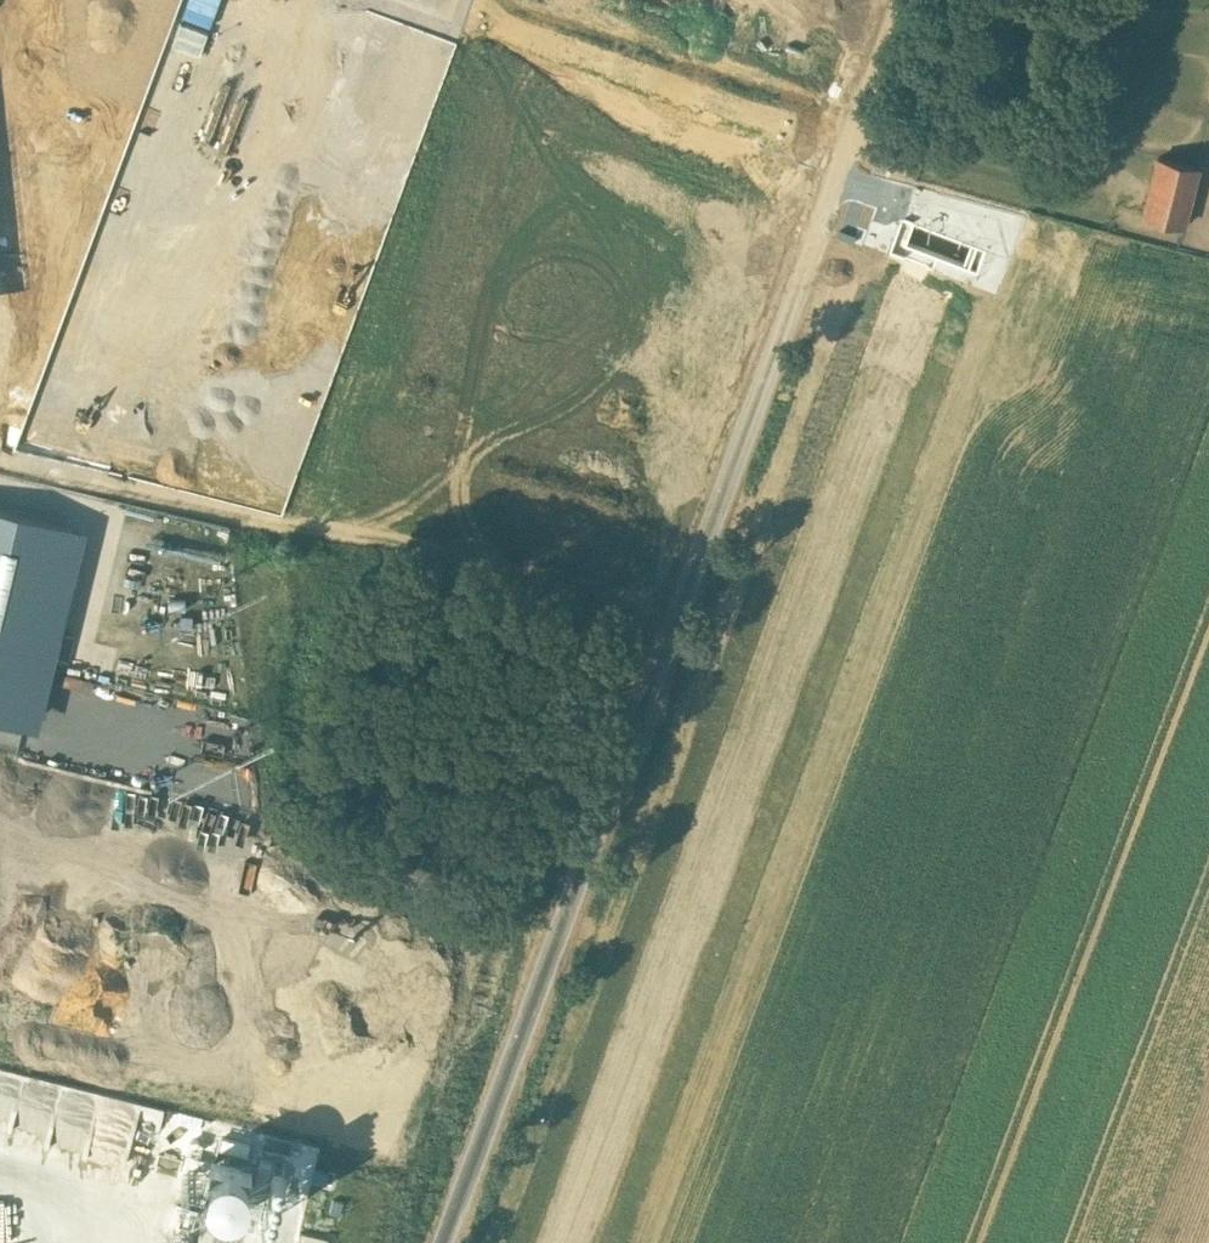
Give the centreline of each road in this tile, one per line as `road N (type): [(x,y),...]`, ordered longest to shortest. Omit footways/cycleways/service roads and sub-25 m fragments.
road 1 (residential): [(898,0),(438,1242)]

